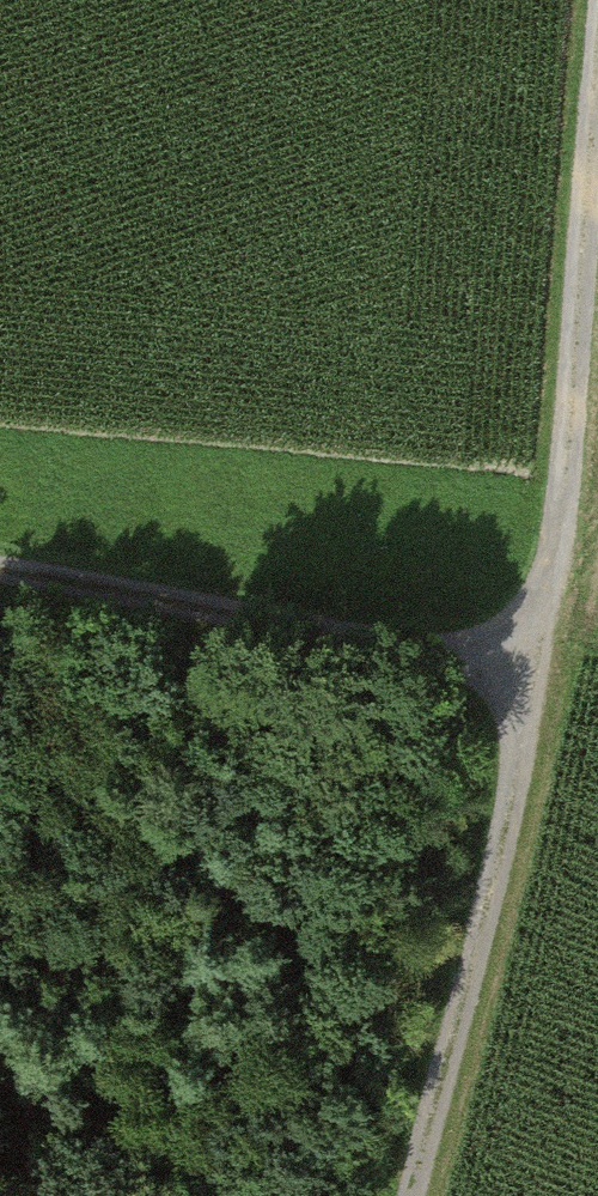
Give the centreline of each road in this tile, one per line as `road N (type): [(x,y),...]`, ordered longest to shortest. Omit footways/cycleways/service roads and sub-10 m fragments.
road 1 (track): [(420,1195),(495,901),(597,160)]
road 2 (track): [(532,674),(0,576)]

